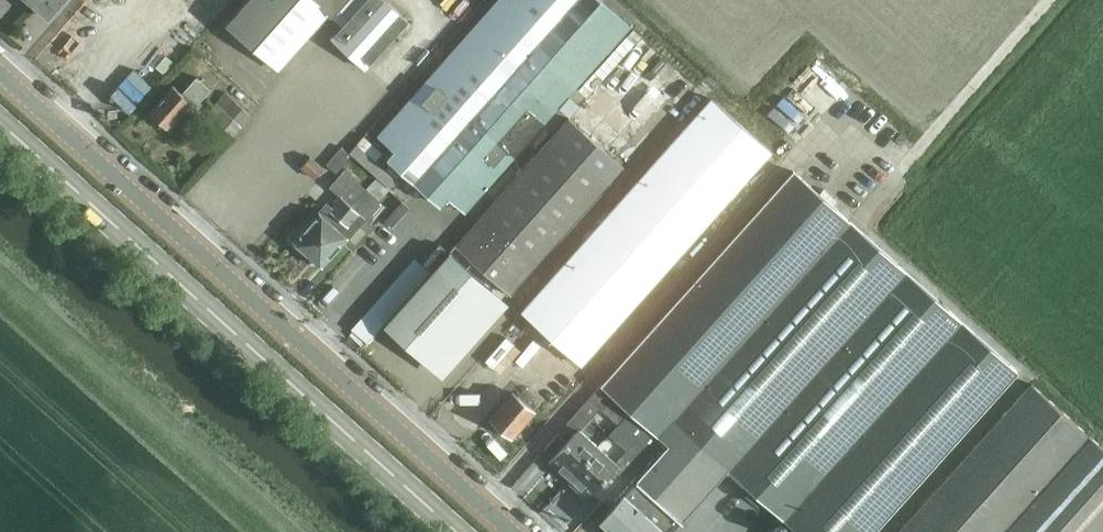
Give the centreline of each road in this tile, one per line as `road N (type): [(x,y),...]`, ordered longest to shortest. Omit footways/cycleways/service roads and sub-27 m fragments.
road 1 (unclassified): [(0,76),(510,531)]
road 2 (secondary): [(456,531),(0,124)]

